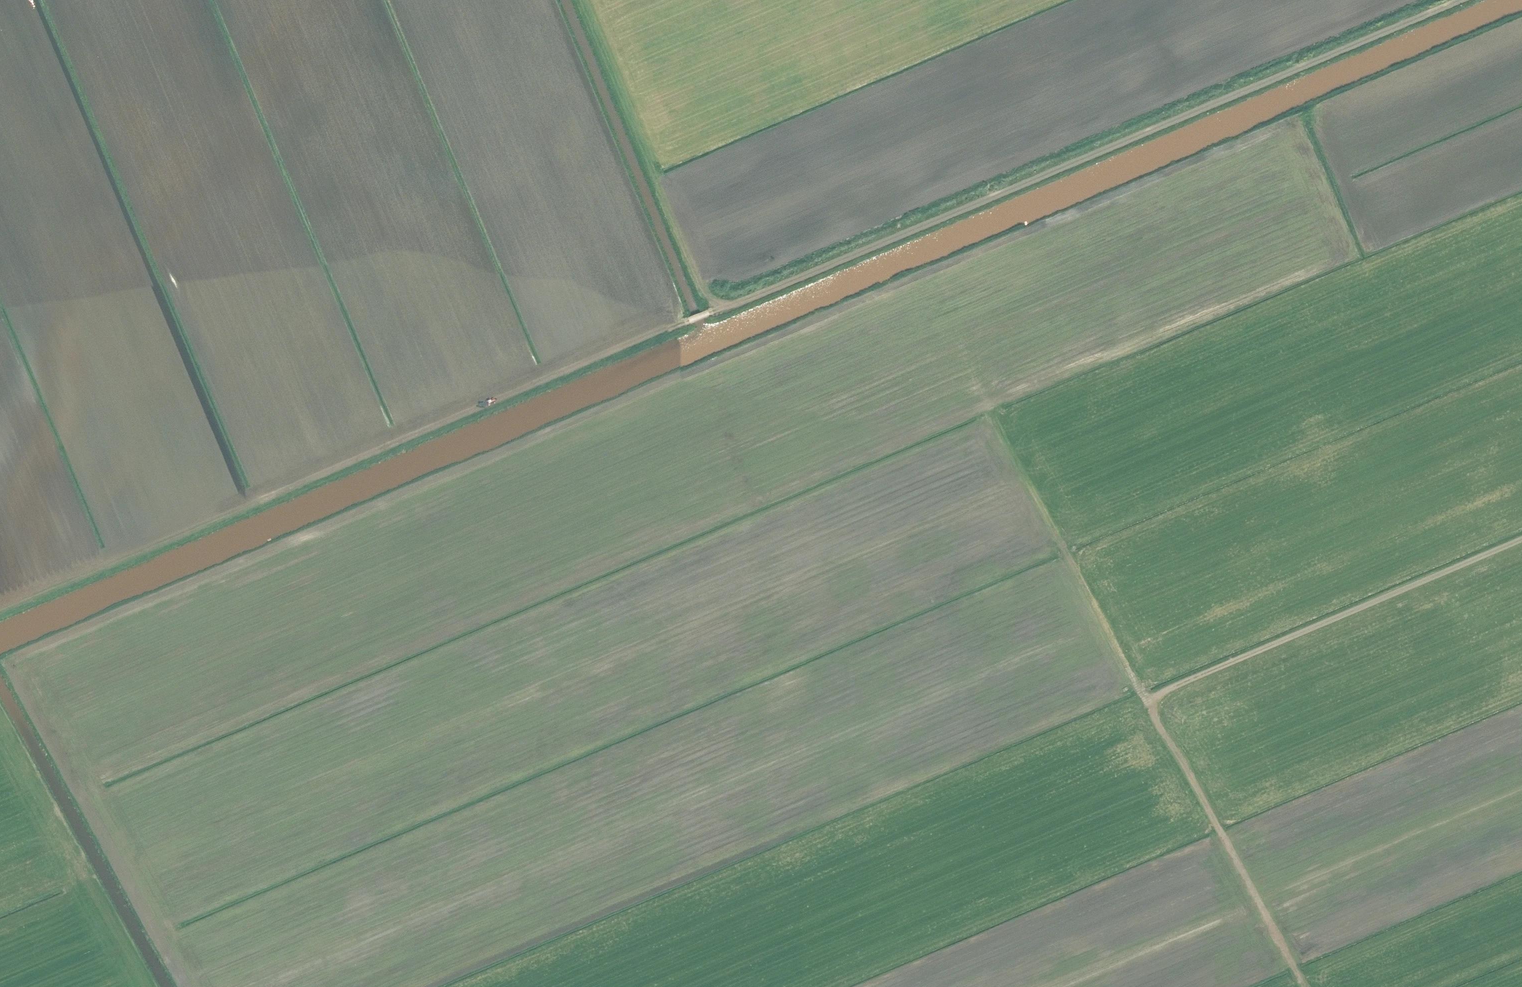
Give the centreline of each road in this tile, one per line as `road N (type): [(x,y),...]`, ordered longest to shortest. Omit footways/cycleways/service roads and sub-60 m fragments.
road 1 (track): [(1457,0),(709,310)]

